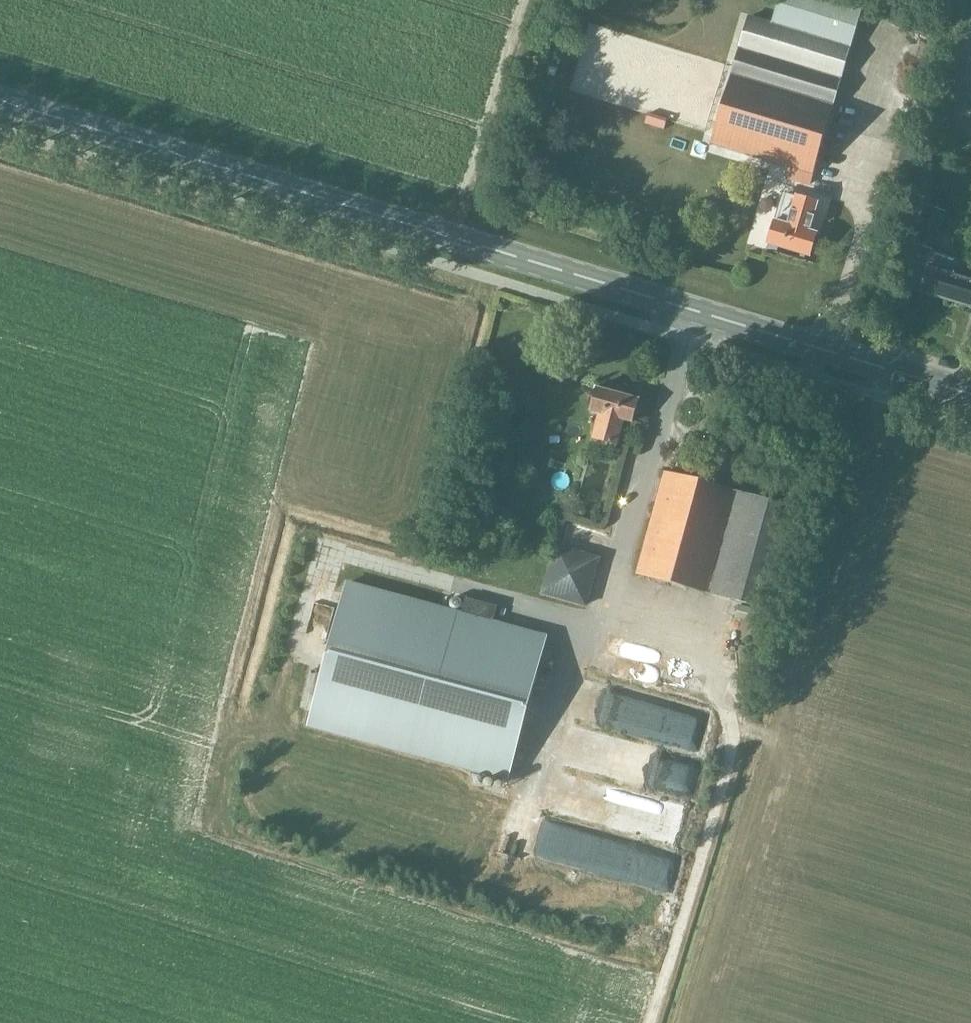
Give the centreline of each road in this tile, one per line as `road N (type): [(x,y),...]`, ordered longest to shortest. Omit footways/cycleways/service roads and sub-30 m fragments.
road 1 (secondary): [(970,394),(0,100)]

